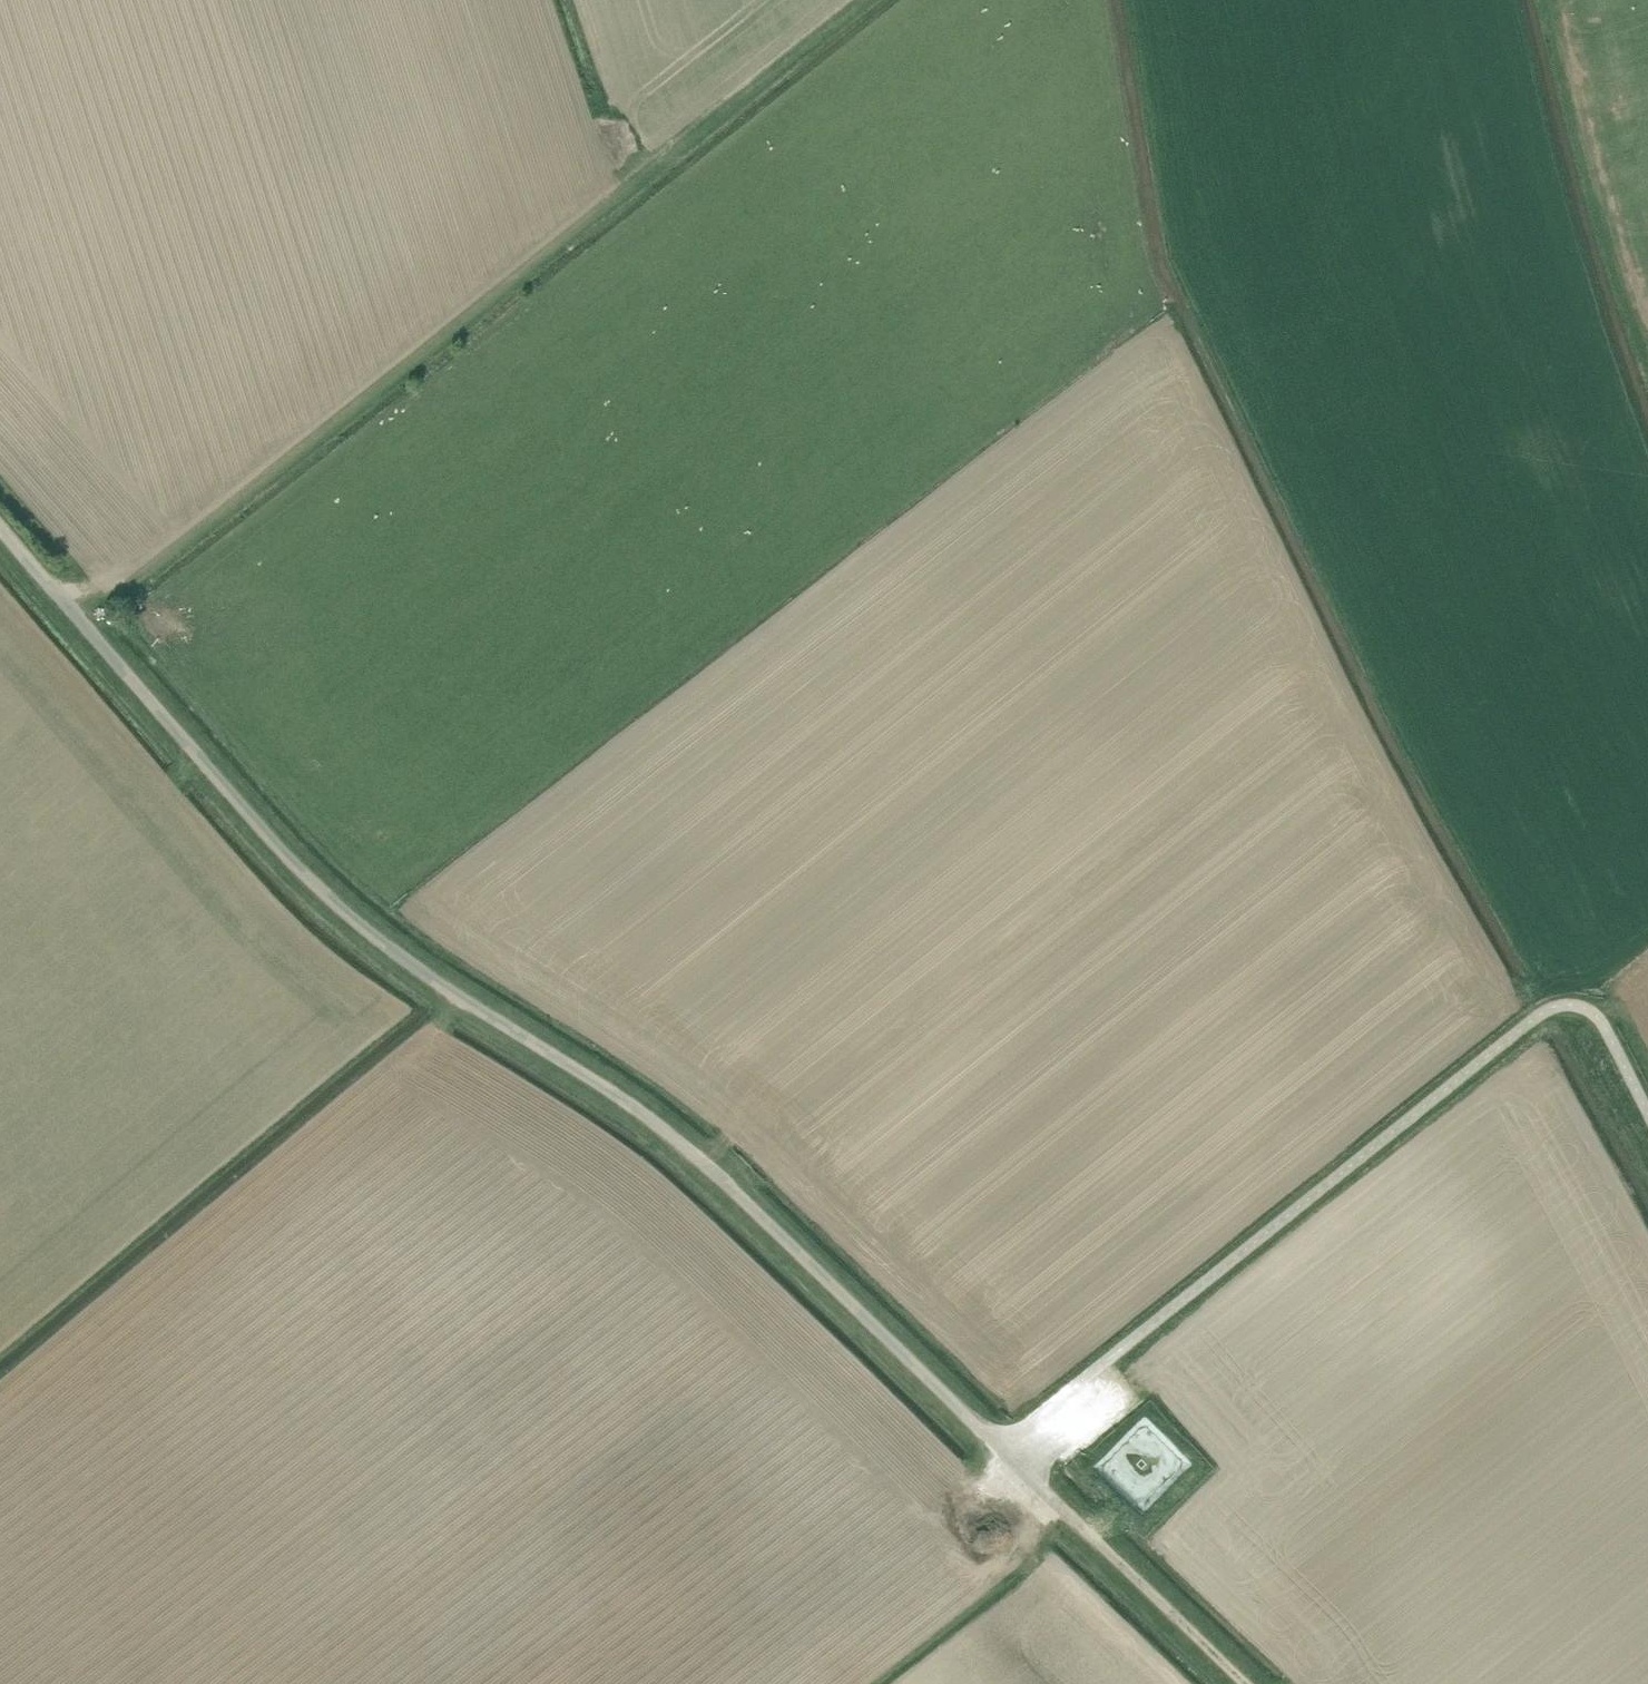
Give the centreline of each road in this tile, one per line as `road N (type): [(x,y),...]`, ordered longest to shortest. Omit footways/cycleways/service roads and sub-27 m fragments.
road 1 (track): [(71,605),(379,386),(855,0)]
road 2 (track): [(1248,1683),(999,1447)]

